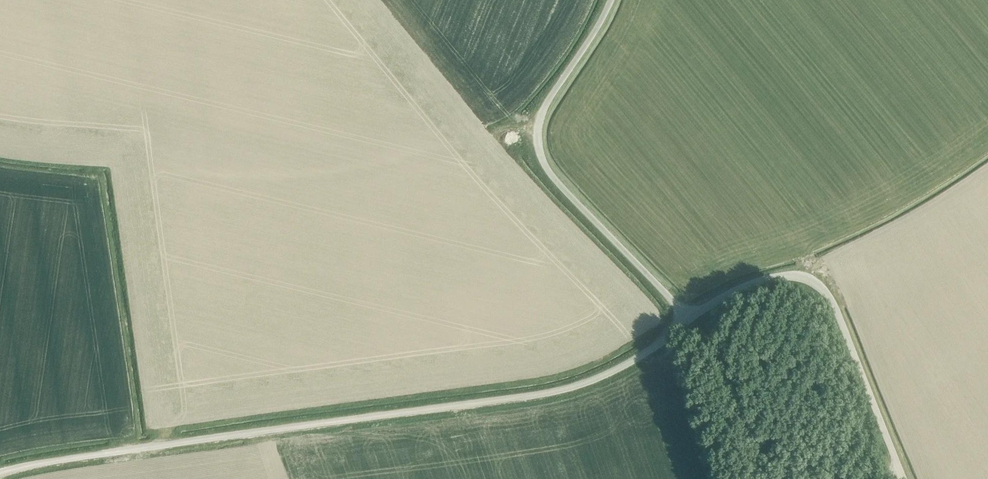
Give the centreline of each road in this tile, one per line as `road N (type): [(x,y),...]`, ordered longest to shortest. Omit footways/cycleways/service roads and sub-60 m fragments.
road 1 (unclassified): [(689,320),(632,361),(566,389),(0,471)]
road 2 (unclassified): [(689,320),(554,178),(537,143),(546,106),(611,0)]
road 3 (unclassified): [(903,478),(831,299),(817,282),(779,275),(745,285),(689,320)]

